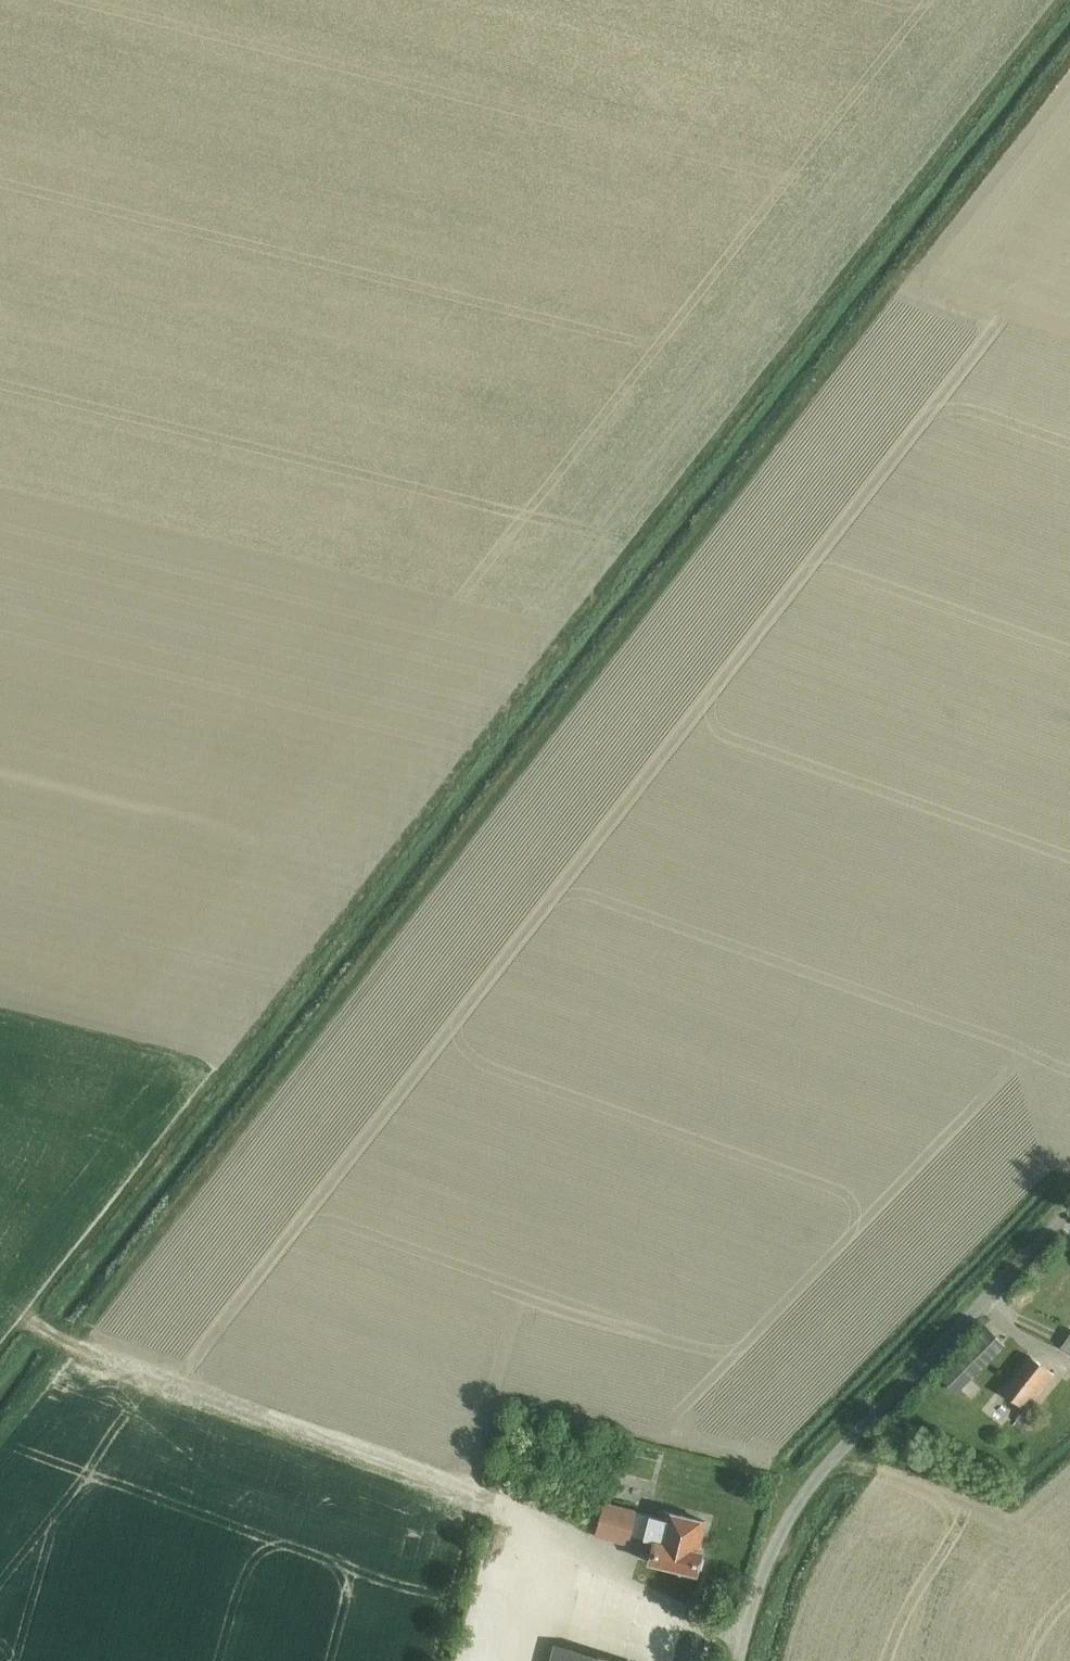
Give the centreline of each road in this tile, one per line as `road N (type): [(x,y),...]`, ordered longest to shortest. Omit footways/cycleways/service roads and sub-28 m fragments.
road 1 (unclassified): [(734,1660),(772,1542),(807,1485),(1069,1206)]

